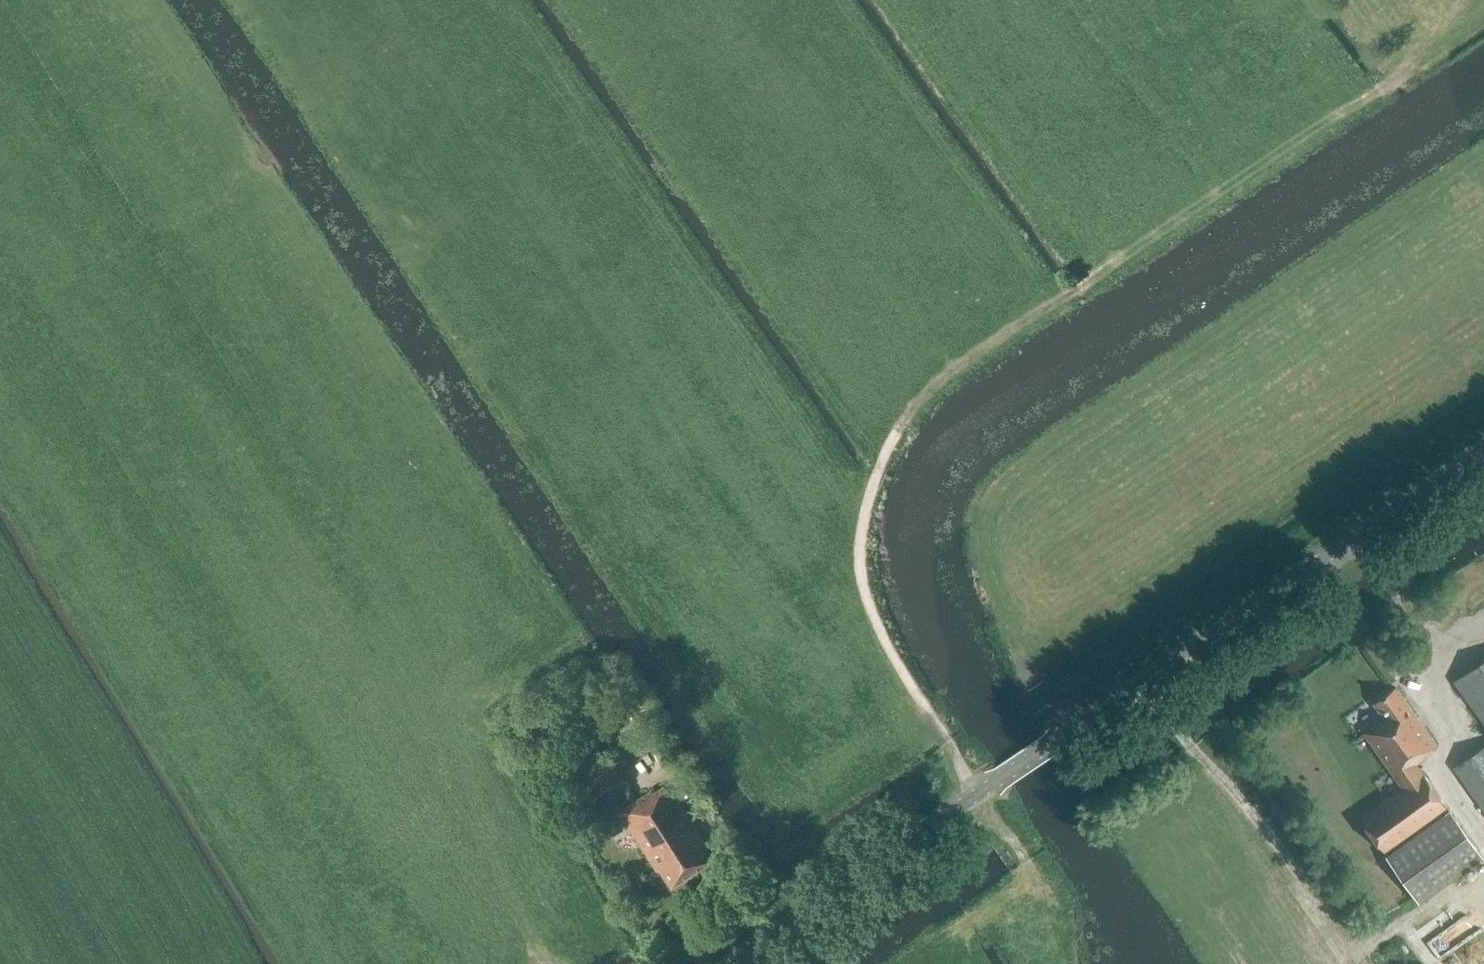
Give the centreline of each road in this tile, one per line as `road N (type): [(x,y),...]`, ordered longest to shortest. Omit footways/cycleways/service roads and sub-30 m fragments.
road 1 (unclassified): [(721,963),(1483,443)]

